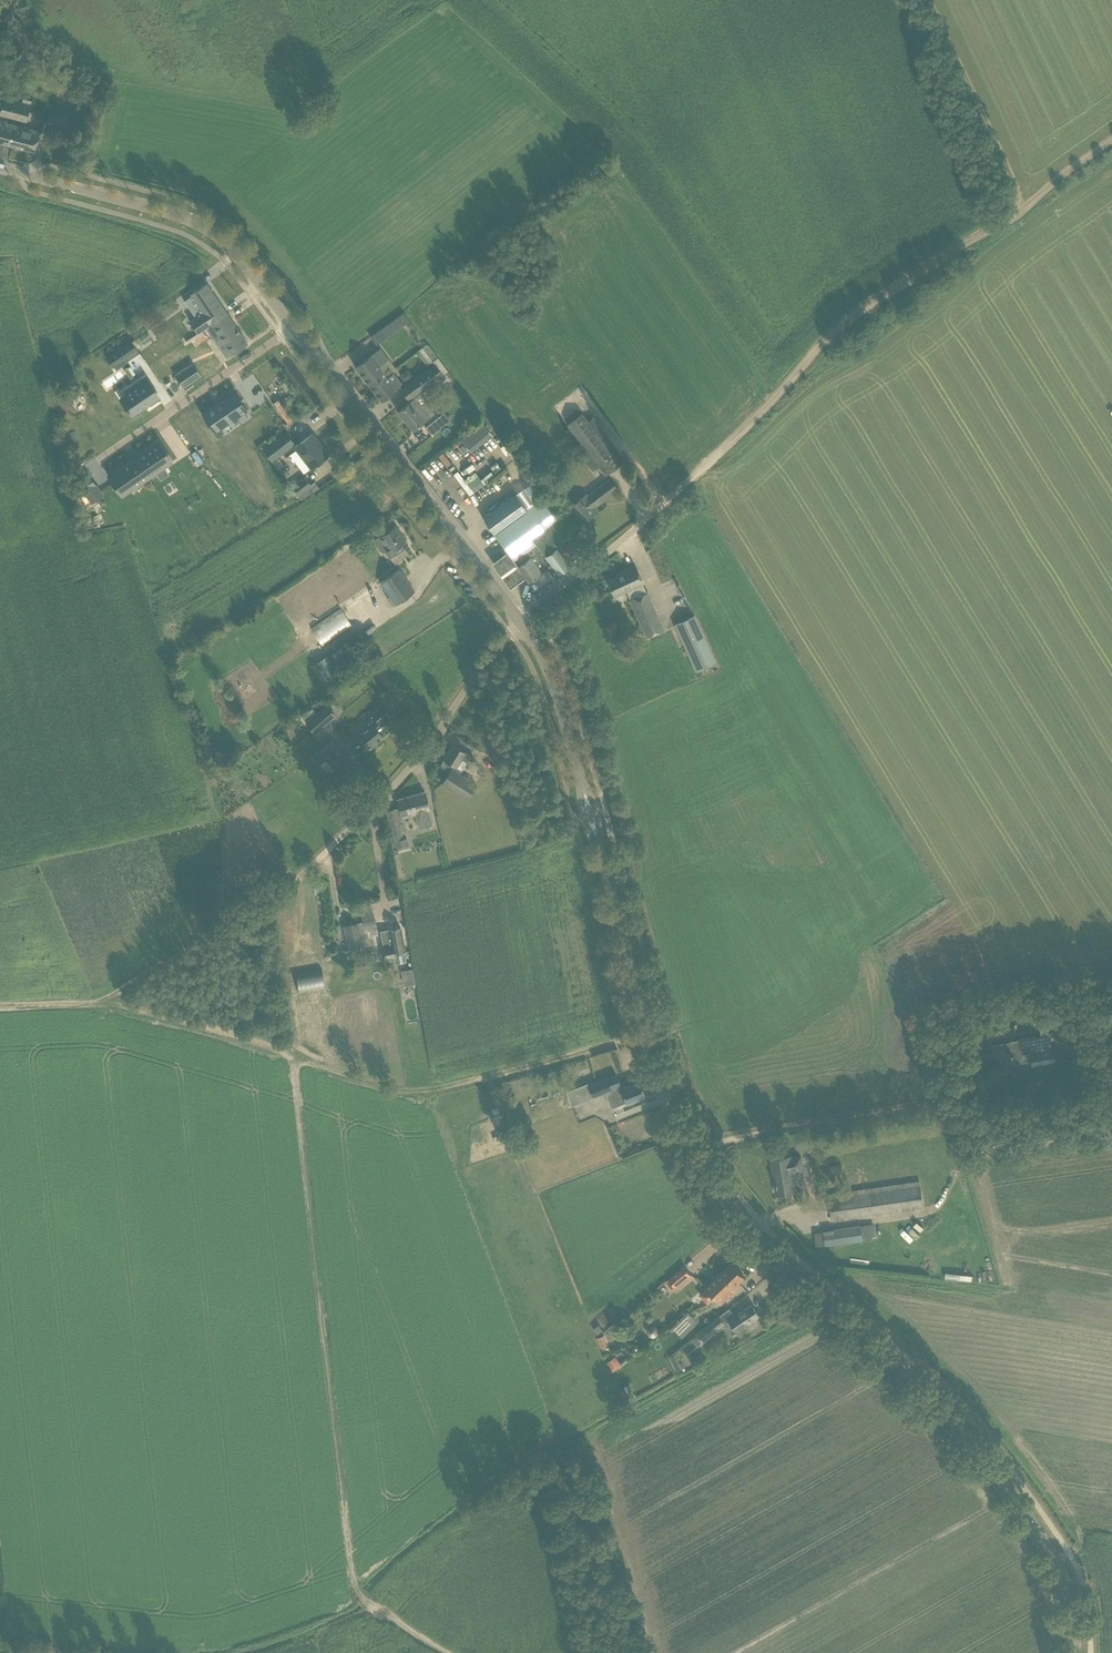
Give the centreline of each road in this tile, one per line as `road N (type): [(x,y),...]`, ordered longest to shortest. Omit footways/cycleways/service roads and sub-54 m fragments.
road 1 (tertiary): [(1077,1652),(1061,1570),(982,1457),(940,1406),(774,1256),(709,1174),(649,1033),(596,839)]
road 2 (tertiary): [(521,620),(221,236),(175,212),(0,167)]
road 3 (track): [(0,1006),(129,1004),(178,1014),(390,1091),(441,1089),(649,1033)]
road 4 (track): [(443,1652),(371,1609),(351,1575),(309,1338),(302,1056)]
road 5 (track): [(1024,202),(821,340),(667,501)]
road 6 (unclassified): [(316,861),(421,750),(521,620)]
road 7 (track): [(99,1003),(249,915),(316,861)]
road 8 (unclassified): [(521,620),(667,501)]
road 9 (tertiary): [(583,787),(561,699),(521,620)]

